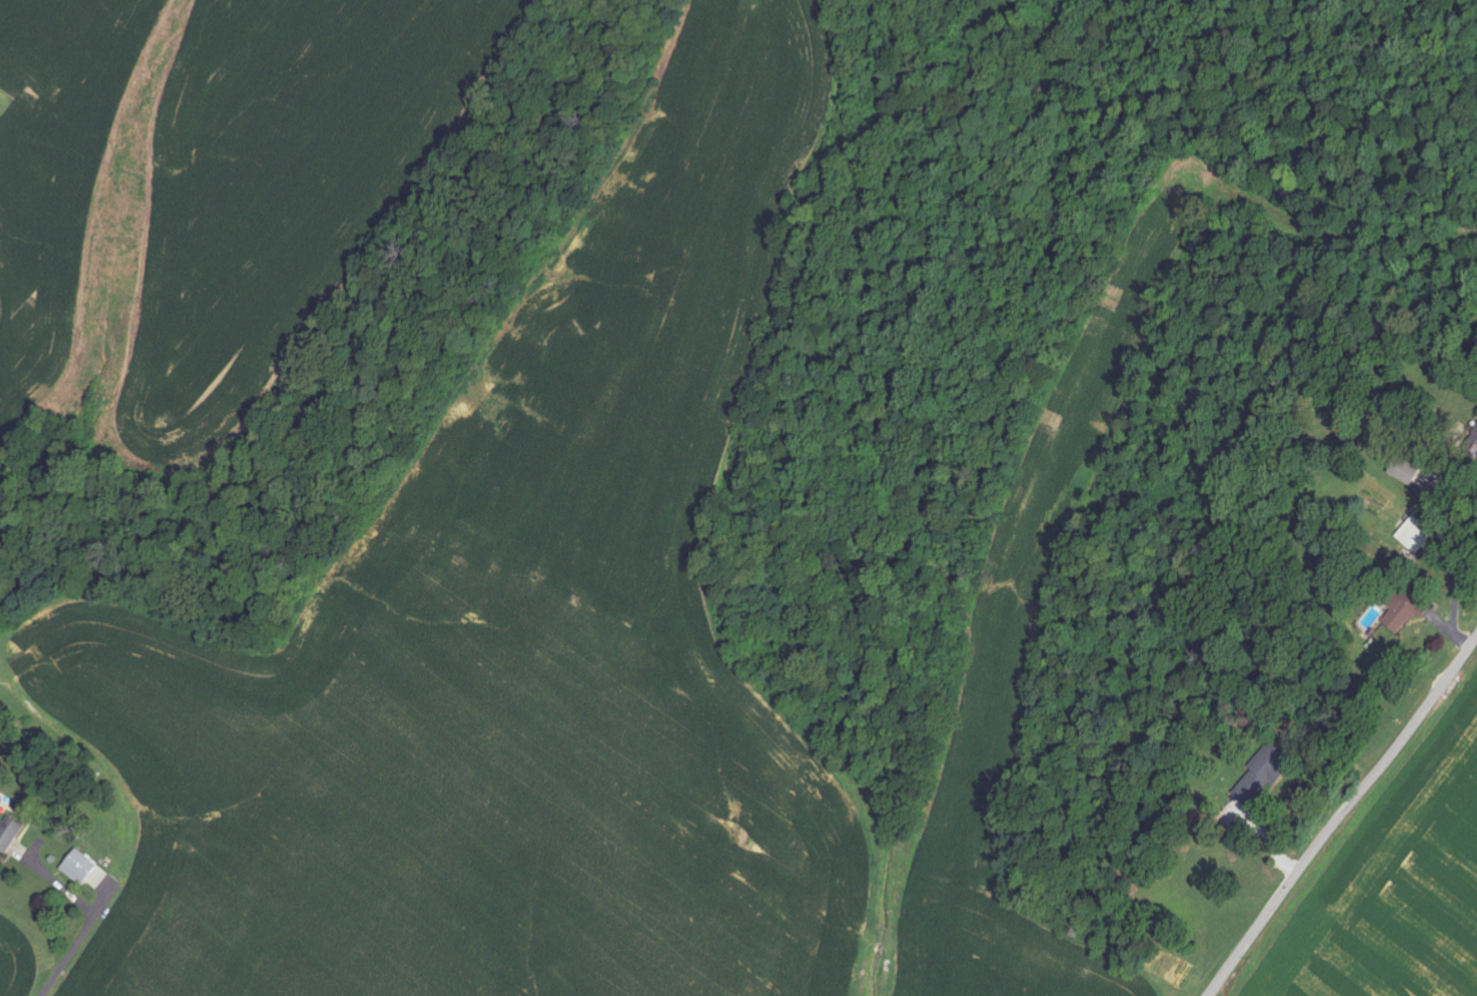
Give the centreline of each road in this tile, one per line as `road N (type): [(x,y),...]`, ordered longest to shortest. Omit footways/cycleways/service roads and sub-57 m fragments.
road 1 (residential): [(1209,995),(1476,635)]

